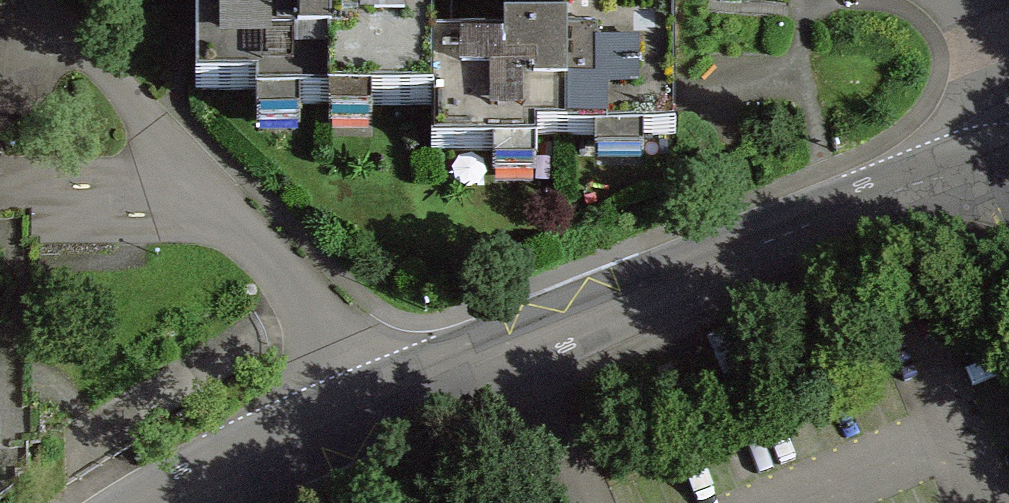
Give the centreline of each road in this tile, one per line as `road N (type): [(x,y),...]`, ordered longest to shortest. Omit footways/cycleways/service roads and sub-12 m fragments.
road 1 (residential): [(394,395),(892,194),(1003,175)]
road 2 (residential): [(394,395),(38,0)]
road 3 (residential): [(179,502),(394,395)]
road 4 (residential): [(1003,175),(978,0)]

